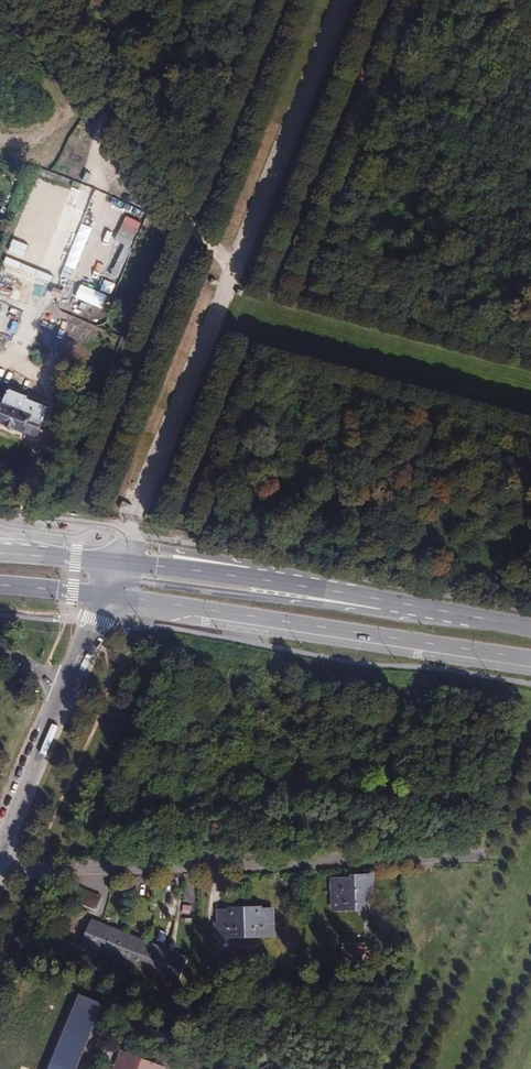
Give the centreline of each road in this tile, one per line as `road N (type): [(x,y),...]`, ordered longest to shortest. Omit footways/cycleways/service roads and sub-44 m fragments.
road 1 (track): [(388,0),(177,516),(143,500)]
road 2 (track): [(143,500),(92,476),(291,0)]
road 3 (track): [(346,0),(143,500)]
road 4 (residential): [(0,866),(524,858)]
road 5 (primary): [(108,594),(530,661)]
road 6 (track): [(232,281),(41,0)]
road 7 (primary): [(427,608),(398,617),(114,581)]
road 8 (unclassified): [(0,850),(68,685)]
road 9 (primary): [(427,608),(266,580)]
road 10 (primary): [(266,580),(250,563),(127,543)]
road 11 (primary): [(266,580),(120,563)]
road 12 (primary): [(120,563),(0,555)]

